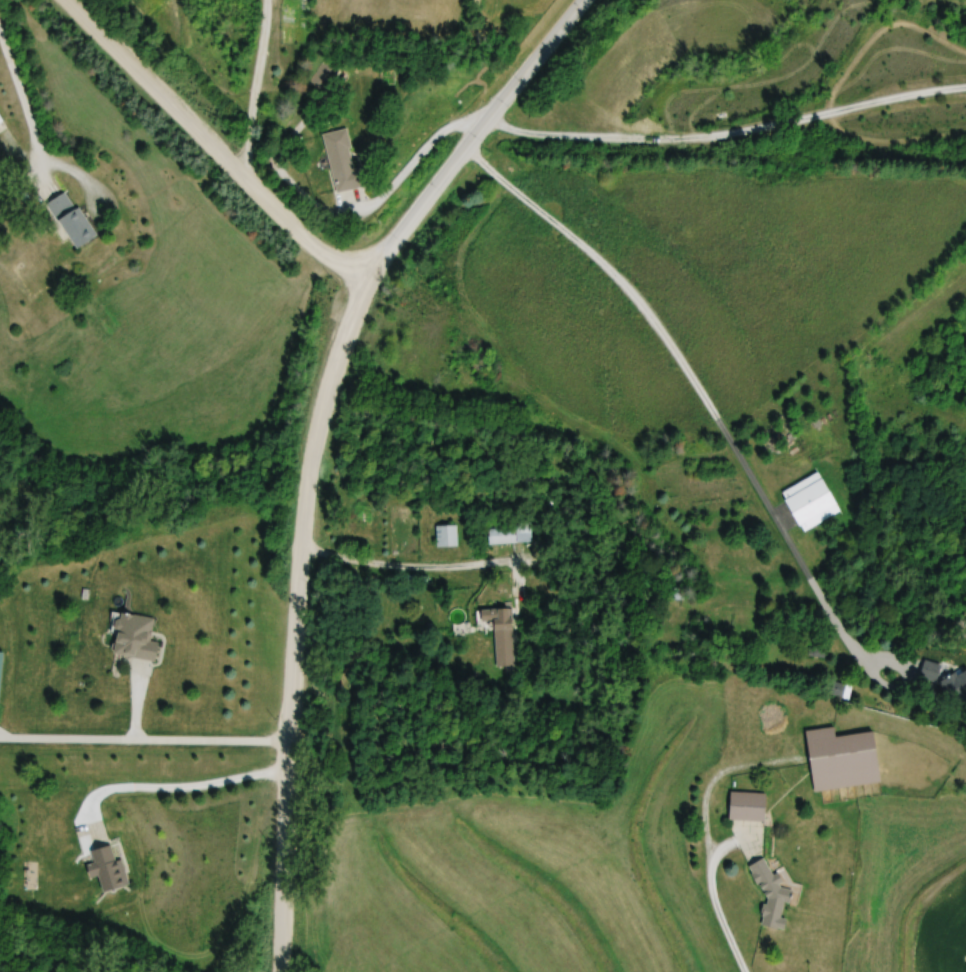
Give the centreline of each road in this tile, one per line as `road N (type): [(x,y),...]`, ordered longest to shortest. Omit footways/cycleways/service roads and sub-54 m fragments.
road 1 (residential): [(282,971),(292,671),(321,405),(386,256),(586,0)]
road 2 (residential): [(854,659),(664,340),(597,264),(466,150)]
road 3 (residential): [(372,284),(319,247),(163,101),(69,0)]

